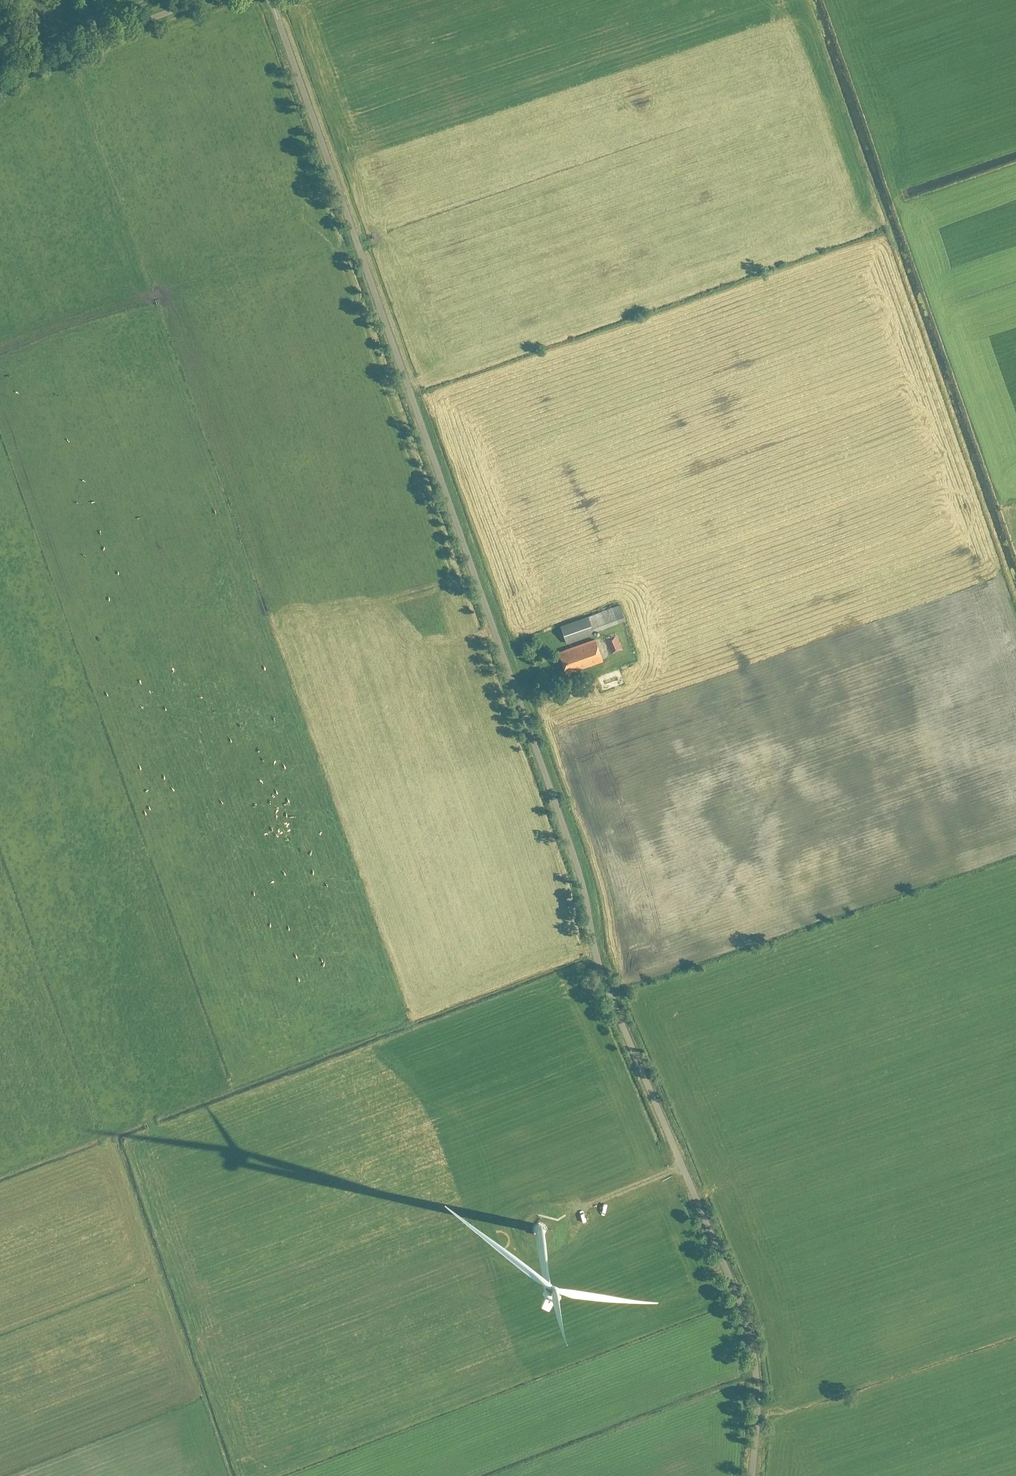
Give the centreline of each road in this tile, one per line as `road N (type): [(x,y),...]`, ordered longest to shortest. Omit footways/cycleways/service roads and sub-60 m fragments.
road 1 (unclassified): [(758,1475),(758,1343),(747,1307),(597,951),(584,864),(272,0)]
road 2 (unclassified): [(0,81),(213,0)]

